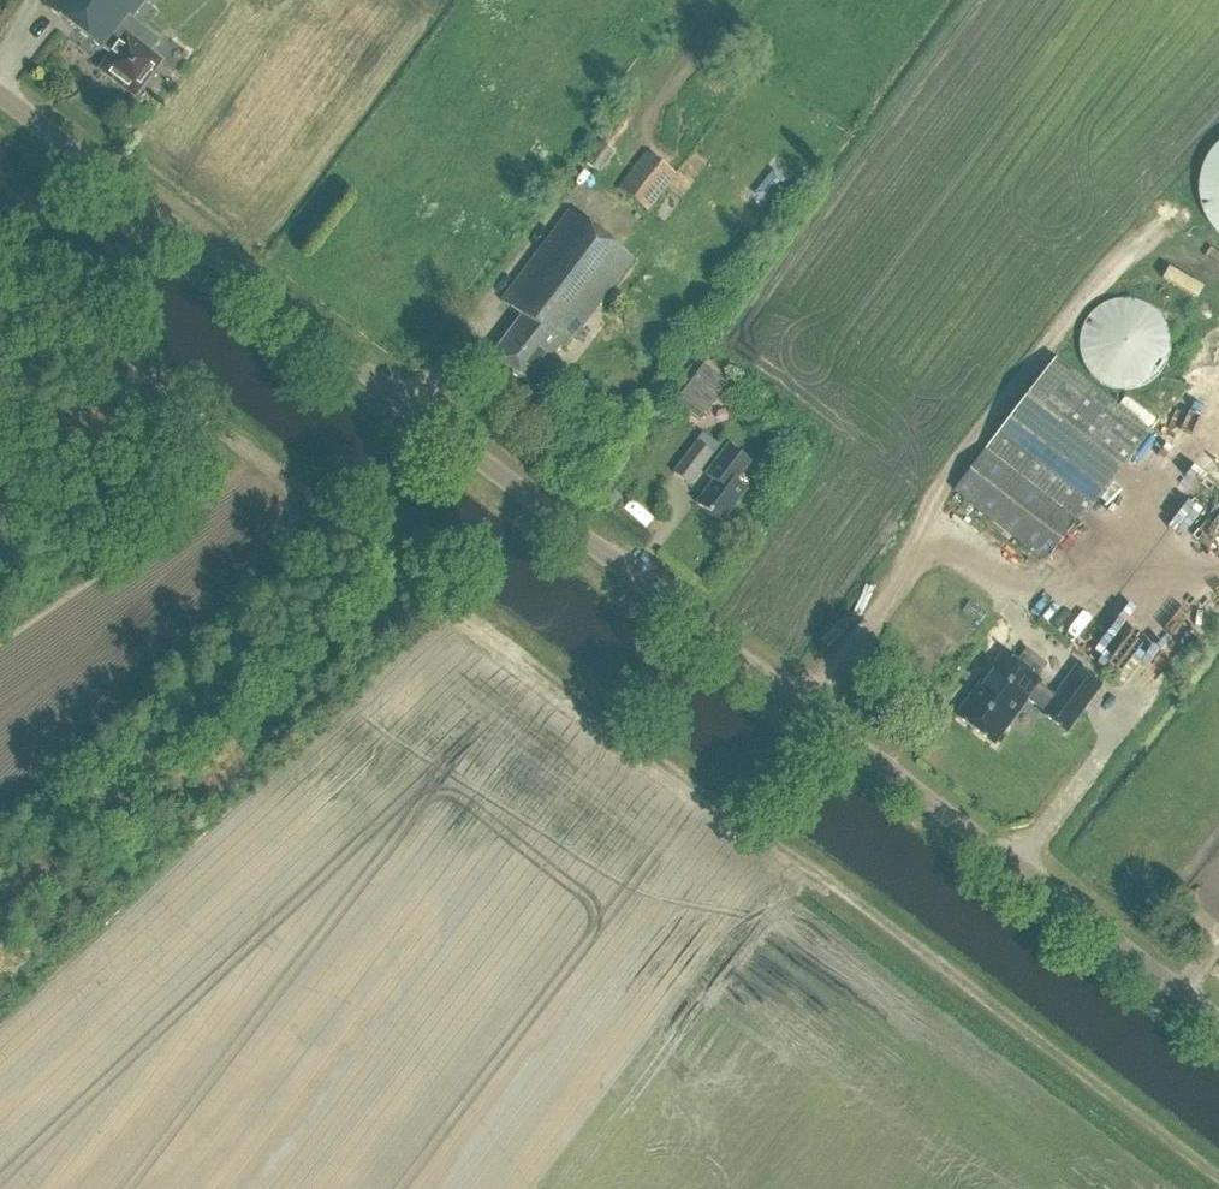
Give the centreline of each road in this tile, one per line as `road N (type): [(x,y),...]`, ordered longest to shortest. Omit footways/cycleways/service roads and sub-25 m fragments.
road 1 (tertiary): [(1218,1022),(0,94)]
road 2 (track): [(0,263),(1218,1182)]
road 3 (track): [(225,434),(0,585)]

